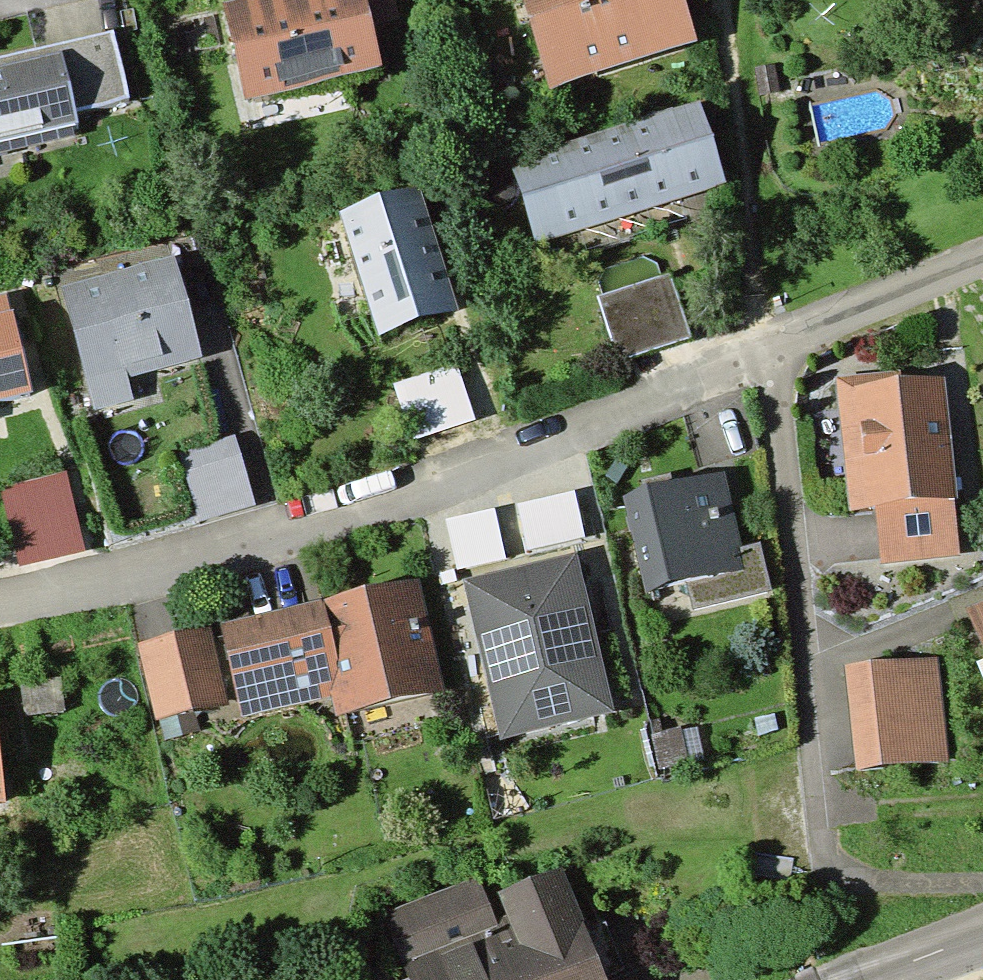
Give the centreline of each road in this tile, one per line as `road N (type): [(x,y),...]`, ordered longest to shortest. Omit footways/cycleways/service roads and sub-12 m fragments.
road 1 (residential): [(770,338),(217,540),(0,592)]
road 2 (residential): [(982,885),(847,878),(806,835),(799,642),(772,426),(770,338)]
road 3 (residential): [(982,249),(770,338)]

